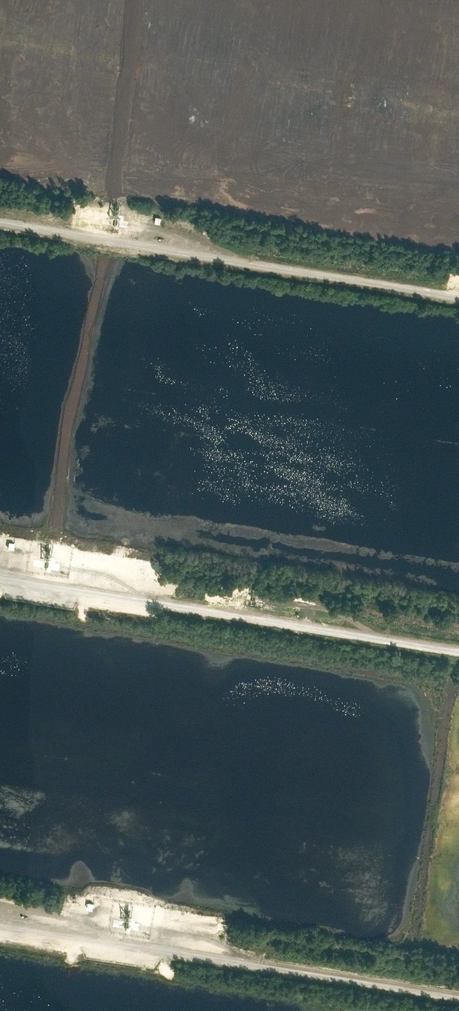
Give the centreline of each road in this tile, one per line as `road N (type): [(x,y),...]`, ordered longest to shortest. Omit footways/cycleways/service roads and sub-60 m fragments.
road 1 (track): [(0,570),(458,645)]
road 2 (track): [(458,292),(0,217)]
road 3 (track): [(0,917),(458,991)]

